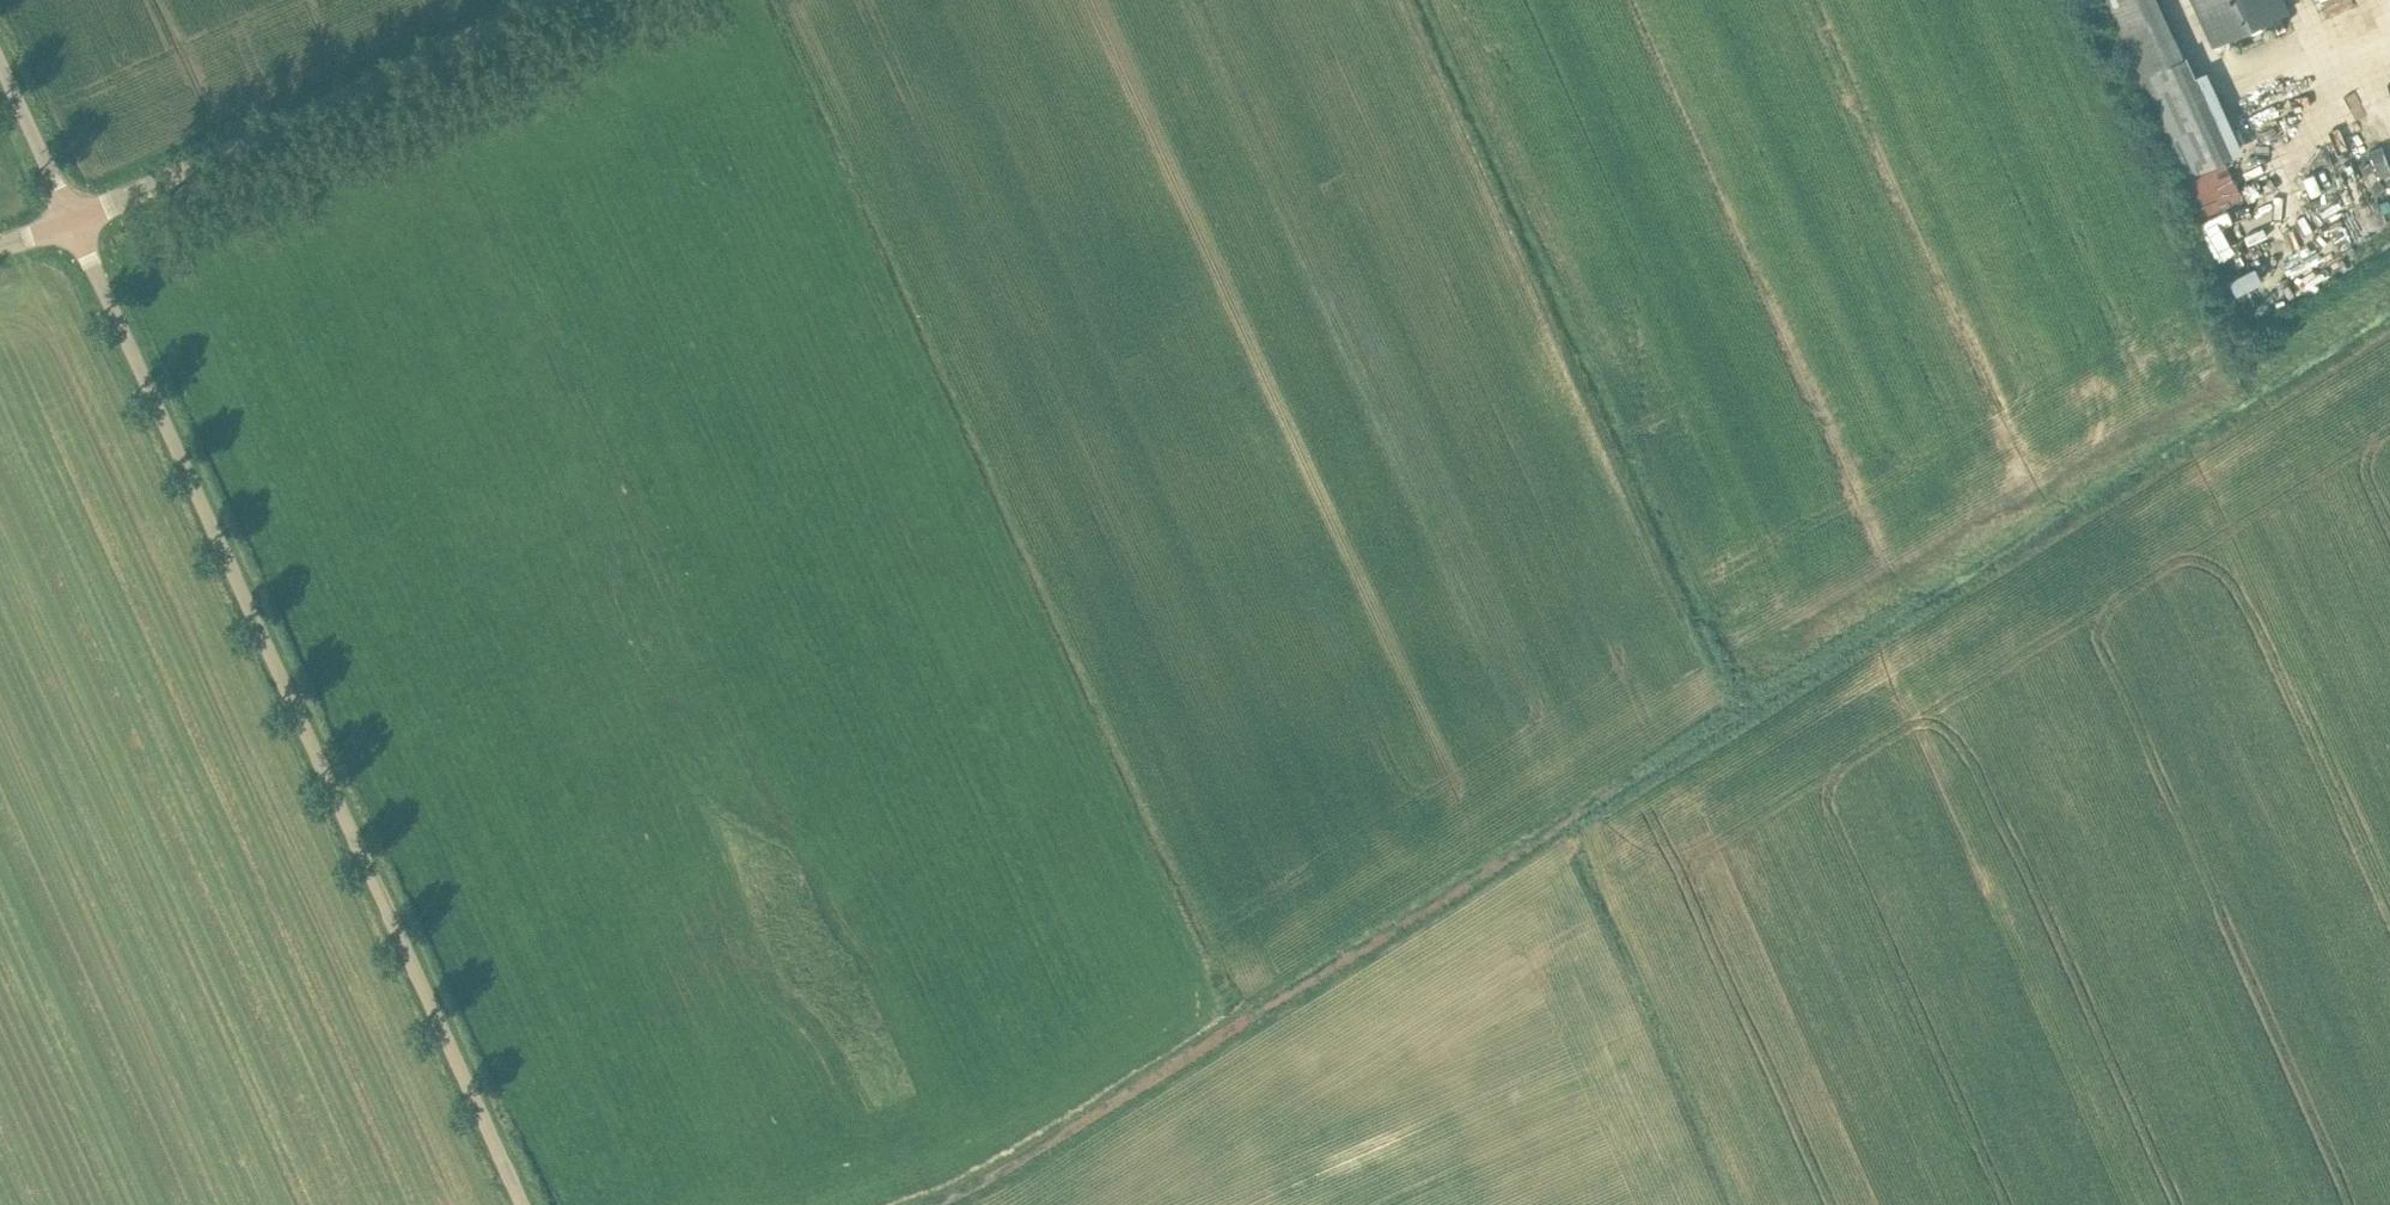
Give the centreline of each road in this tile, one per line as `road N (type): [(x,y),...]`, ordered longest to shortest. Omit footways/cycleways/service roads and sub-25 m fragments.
road 1 (unclassified): [(521,1204),(74,223)]
road 2 (unclassified): [(74,223),(555,0)]
road 3 (unclassified): [(0,61),(74,223)]

